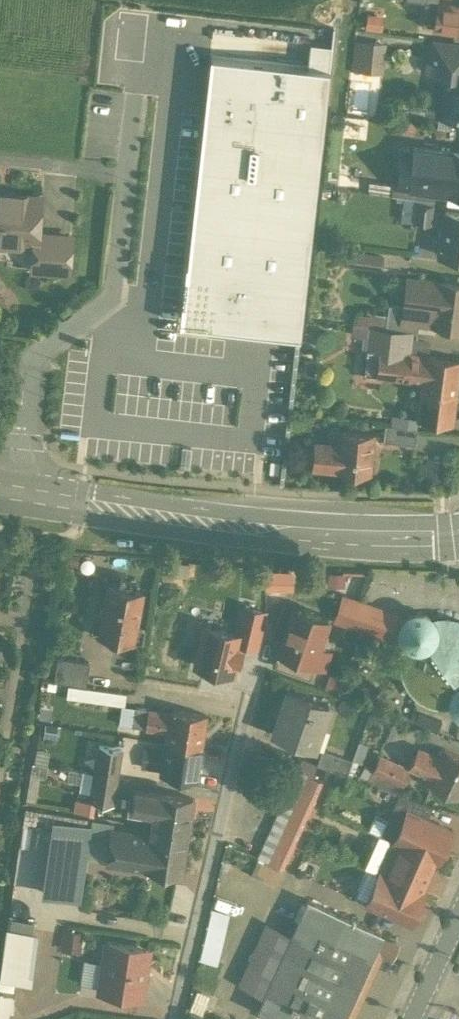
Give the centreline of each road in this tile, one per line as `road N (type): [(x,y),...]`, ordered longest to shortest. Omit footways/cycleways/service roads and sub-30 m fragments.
road 1 (secondary): [(458,535),(264,529),(18,495)]
road 2 (residential): [(18,495),(35,365),(106,303),(113,287),(135,94)]
road 3 (residential): [(172,1018),(246,698),(148,684)]

